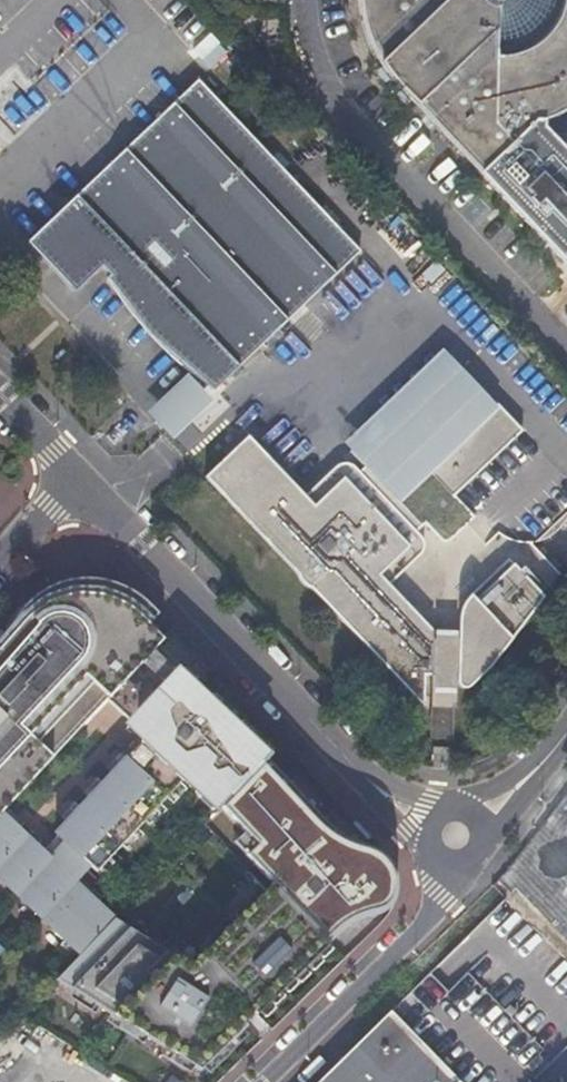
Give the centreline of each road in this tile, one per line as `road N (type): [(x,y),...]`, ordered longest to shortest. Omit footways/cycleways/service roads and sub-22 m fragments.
road 1 (unclassified): [(359,774),(80,480)]
road 2 (unclassified): [(446,868),(423,924),(262,1081)]

